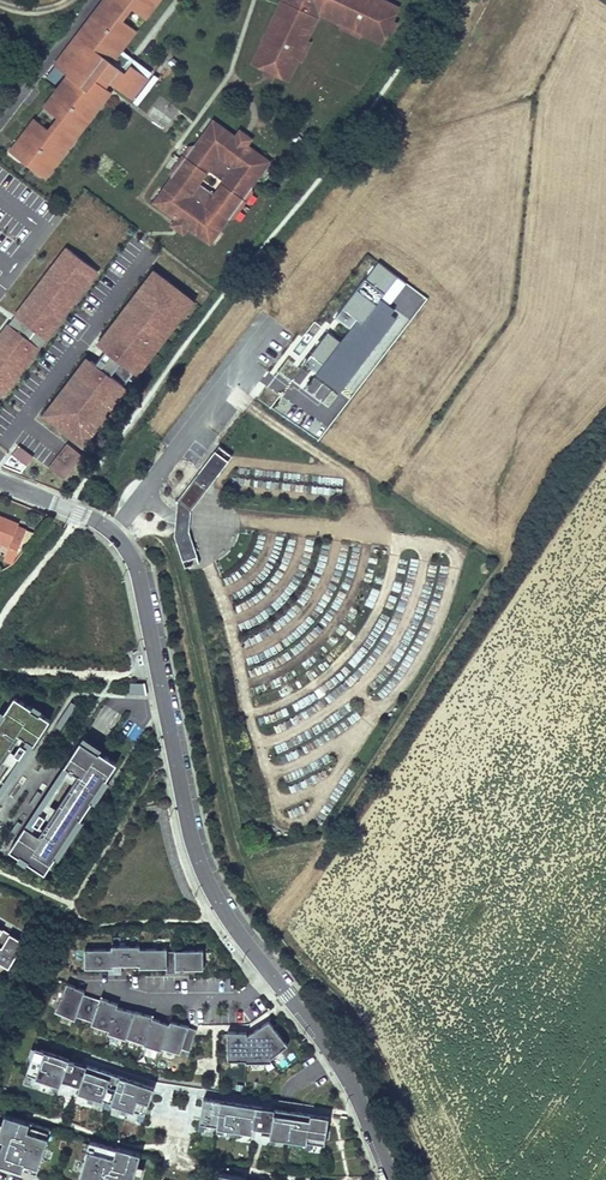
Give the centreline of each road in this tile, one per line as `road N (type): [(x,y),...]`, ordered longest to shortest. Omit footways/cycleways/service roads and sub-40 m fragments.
road 1 (residential): [(0,482),(94,522),(128,551),(195,856),(211,894),(322,1041),(393,1179)]

